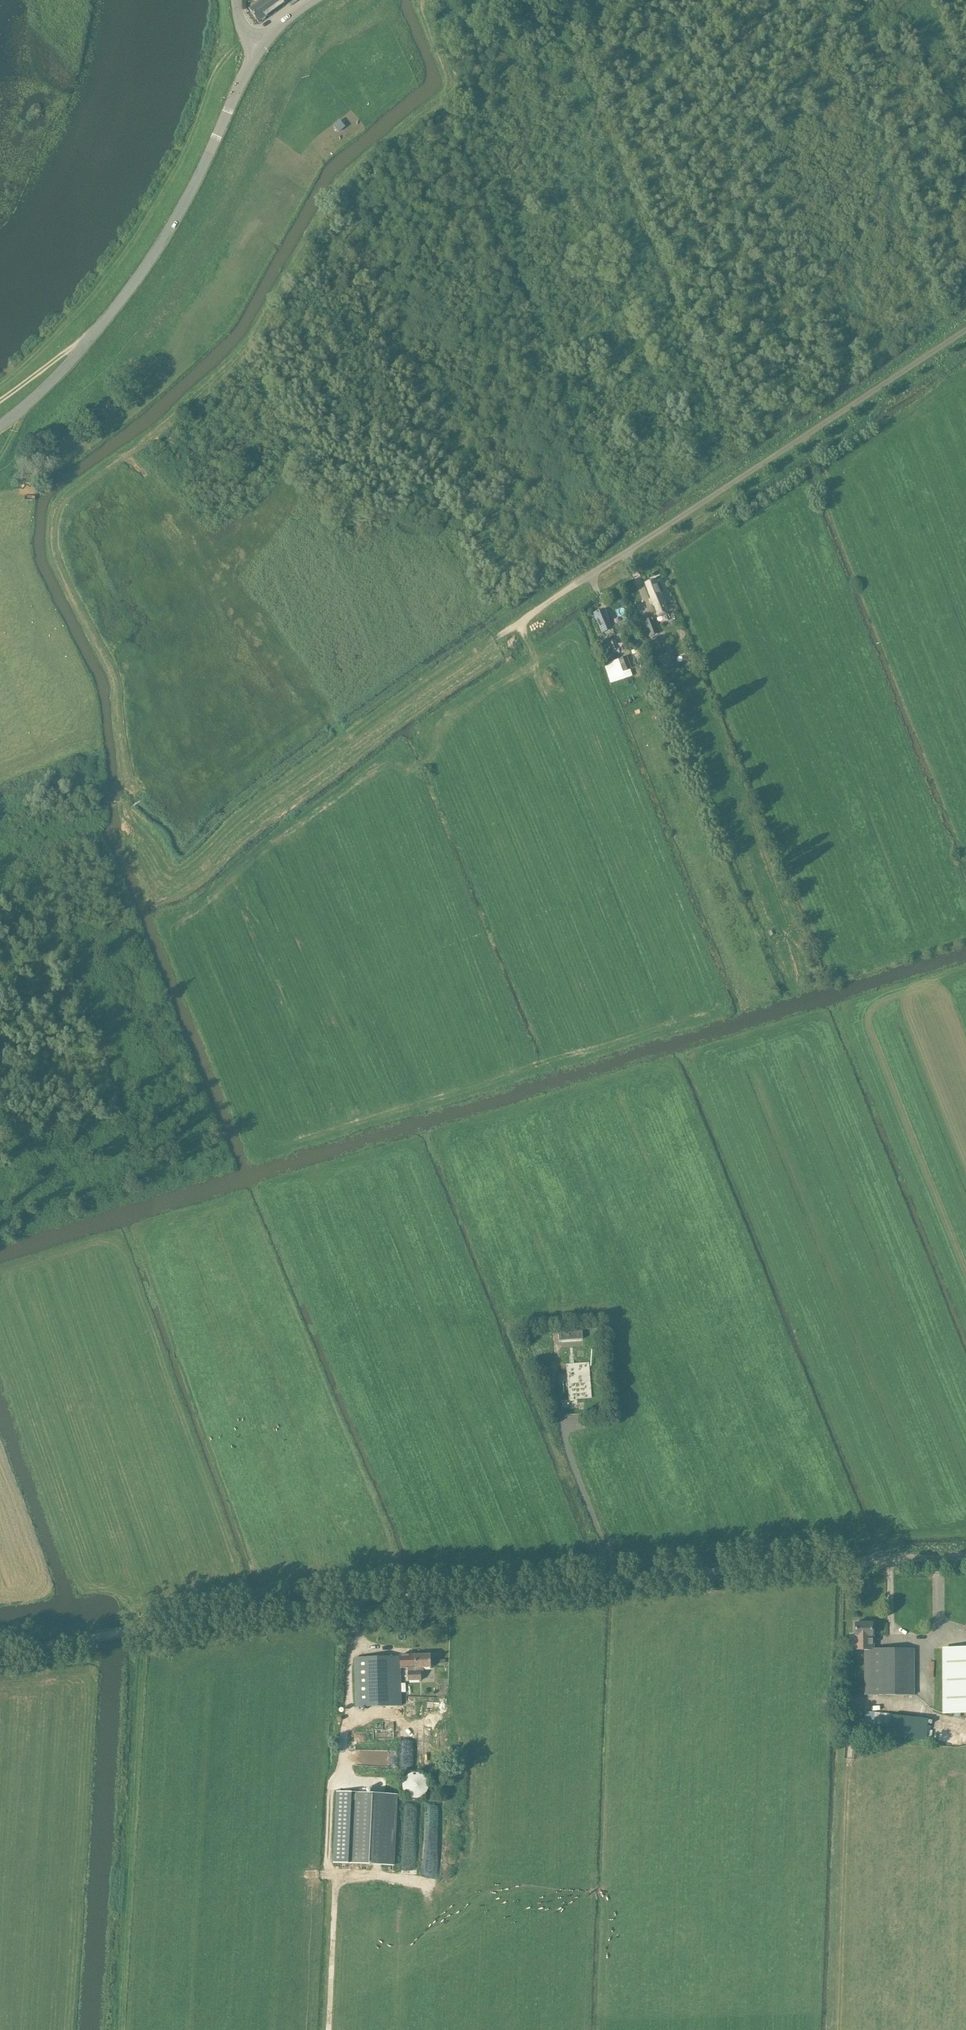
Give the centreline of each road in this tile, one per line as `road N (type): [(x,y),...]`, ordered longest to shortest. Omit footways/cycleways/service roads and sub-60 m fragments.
road 1 (unclassified): [(0,1654),(261,1610),(965,1557)]
road 2 (unclassified): [(492,640),(965,330)]
road 3 (track): [(181,922),(356,781),(385,764),(412,768),(433,757),(452,721),(533,662),(518,624)]
road 4 (tertiary): [(0,423),(50,380),(147,270),(253,50)]
road 5 (track): [(114,2029),(136,1634)]

